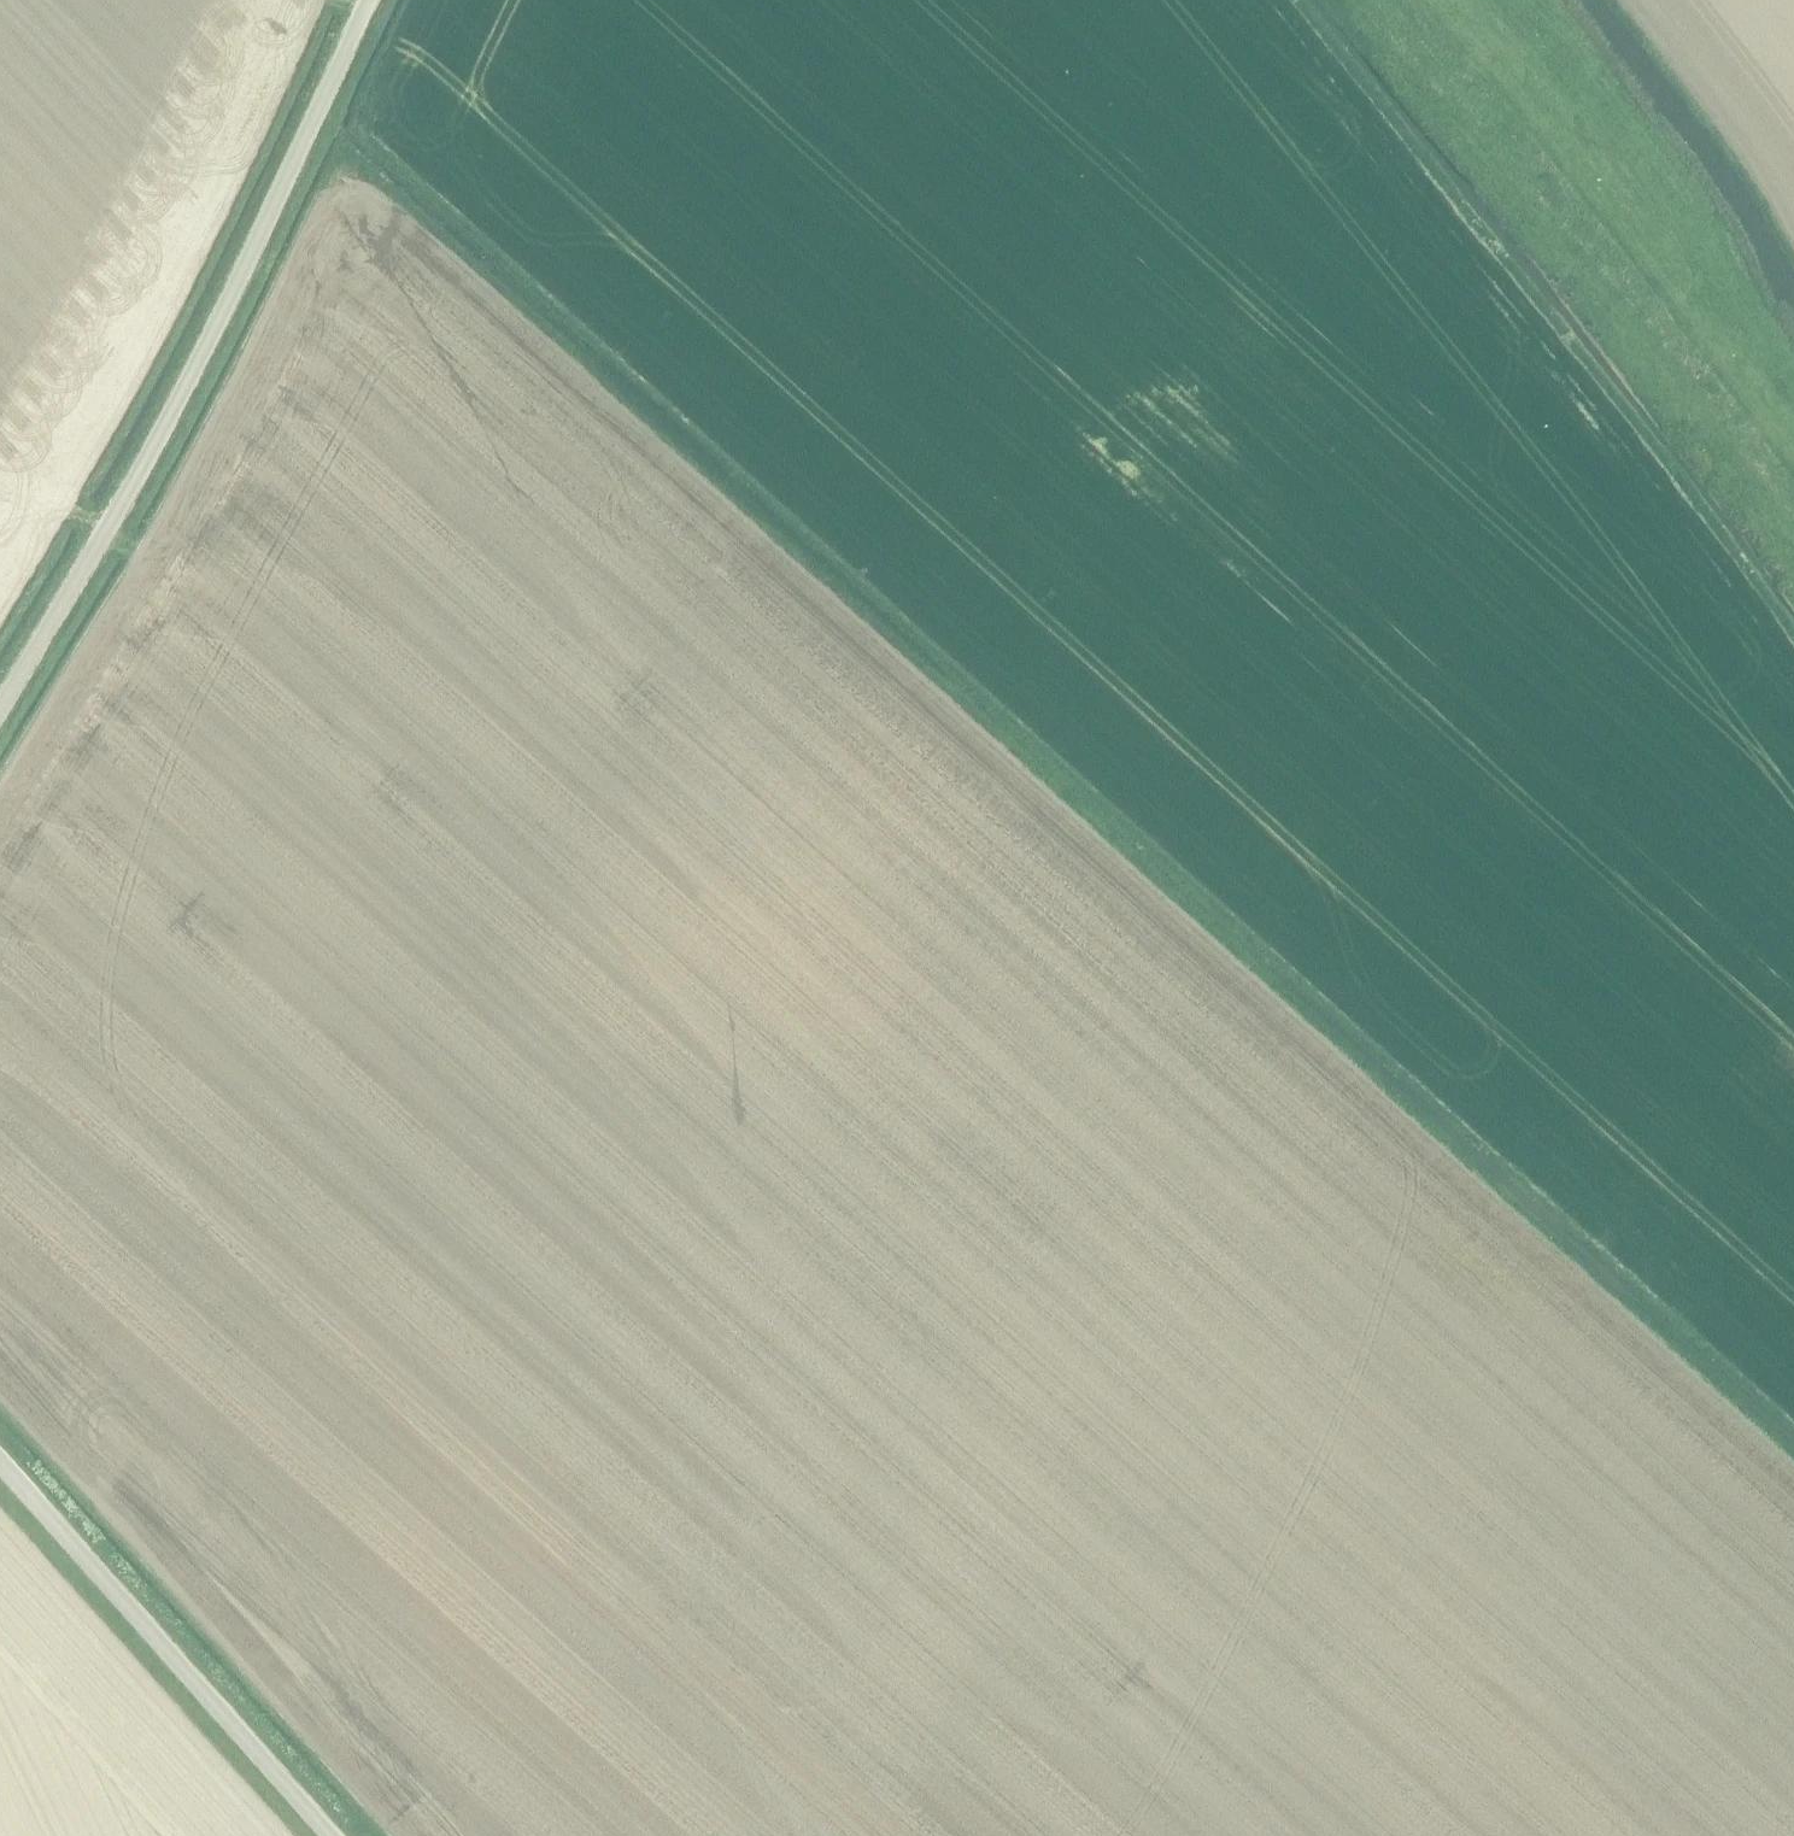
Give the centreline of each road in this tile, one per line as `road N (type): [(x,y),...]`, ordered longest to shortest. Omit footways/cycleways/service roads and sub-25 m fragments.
road 1 (unclassified): [(0,698),(204,350),(368,0)]
road 2 (unclassified): [(331,1835),(0,1456)]

